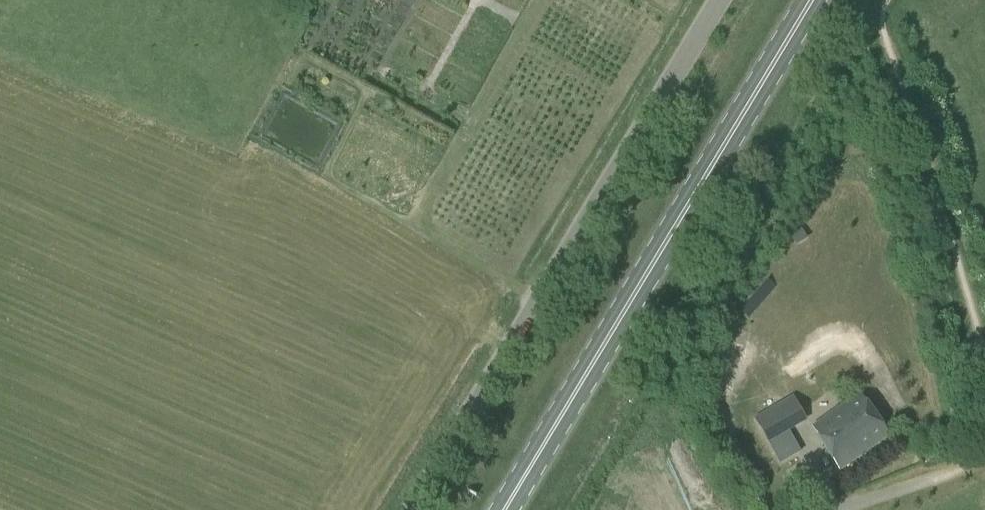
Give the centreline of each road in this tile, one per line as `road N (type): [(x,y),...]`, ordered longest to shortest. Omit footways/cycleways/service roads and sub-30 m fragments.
road 1 (primary): [(504,509),(811,0)]
road 2 (unclassified): [(411,509),(717,0)]
road 3 (track): [(984,364),(881,12)]
road 4 (track): [(837,509),(955,470),(984,451)]

